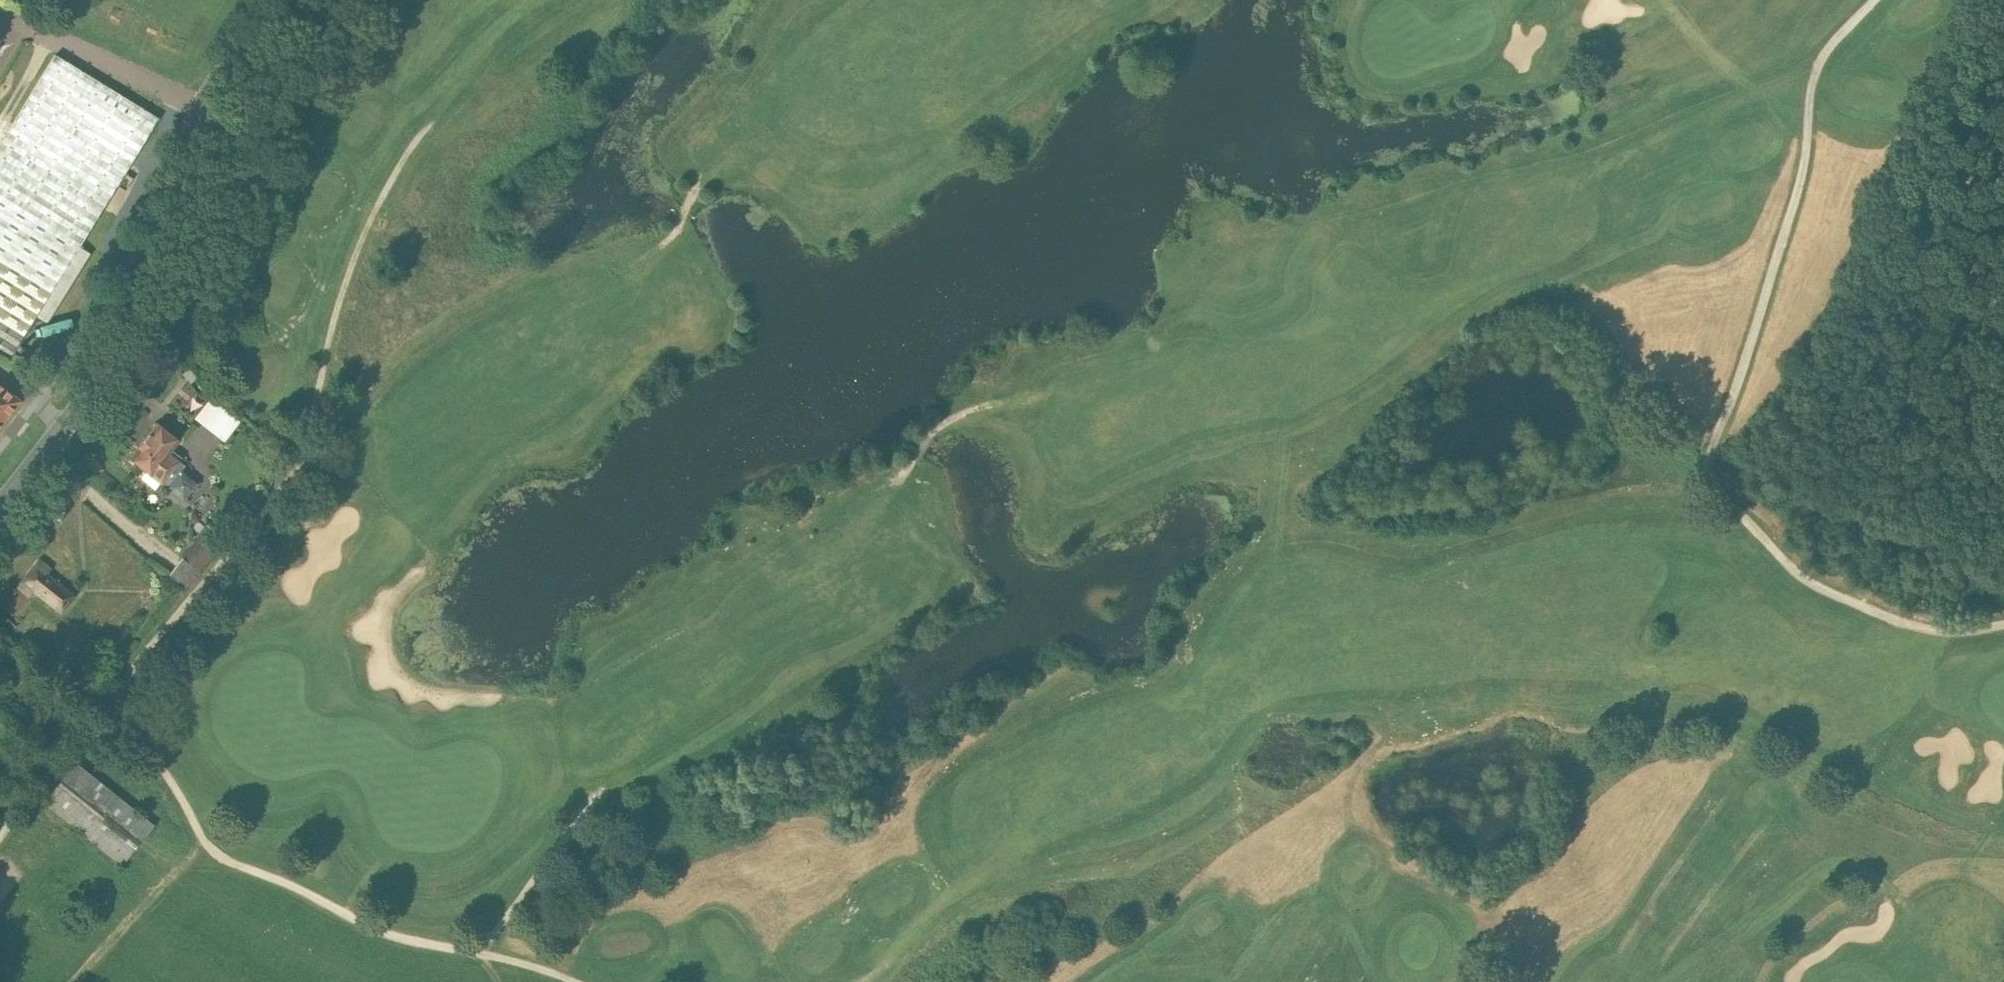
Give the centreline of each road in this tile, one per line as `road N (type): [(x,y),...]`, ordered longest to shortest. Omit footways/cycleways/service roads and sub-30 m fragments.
road 1 (tertiary): [(310,0),(103,364),(0,516)]

